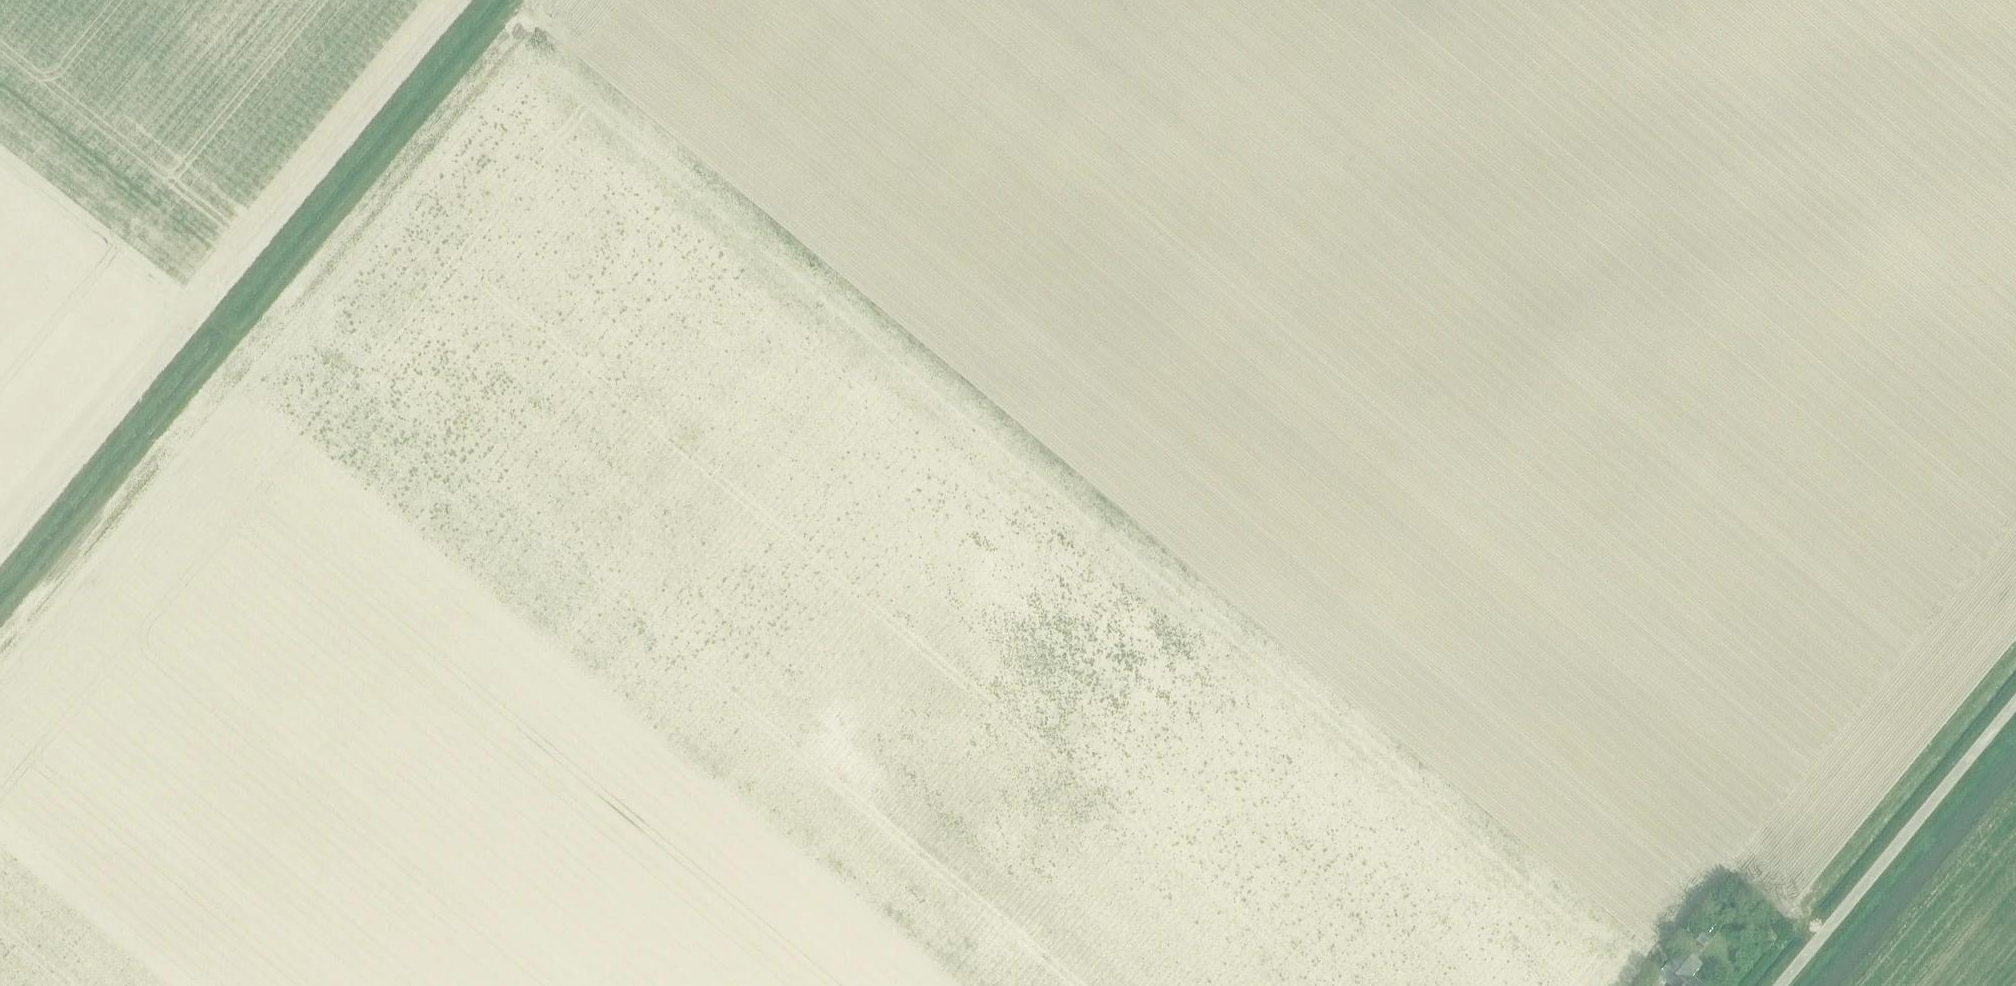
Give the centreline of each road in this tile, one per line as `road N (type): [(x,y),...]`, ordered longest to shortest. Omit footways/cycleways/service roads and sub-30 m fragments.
road 1 (unclassified): [(1784,985),(2015,709)]

